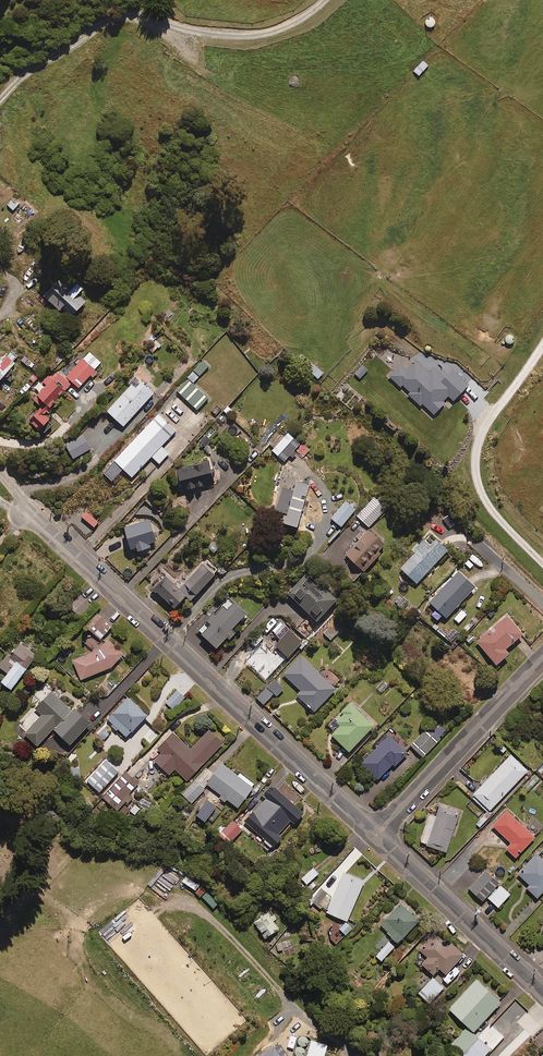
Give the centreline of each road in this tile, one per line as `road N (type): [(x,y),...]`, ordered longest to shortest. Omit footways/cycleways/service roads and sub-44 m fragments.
road 1 (residential): [(0,470),(23,513),(378,836)]
road 2 (residential): [(542,663),(378,836)]
road 3 (residential): [(378,836),(542,989)]

